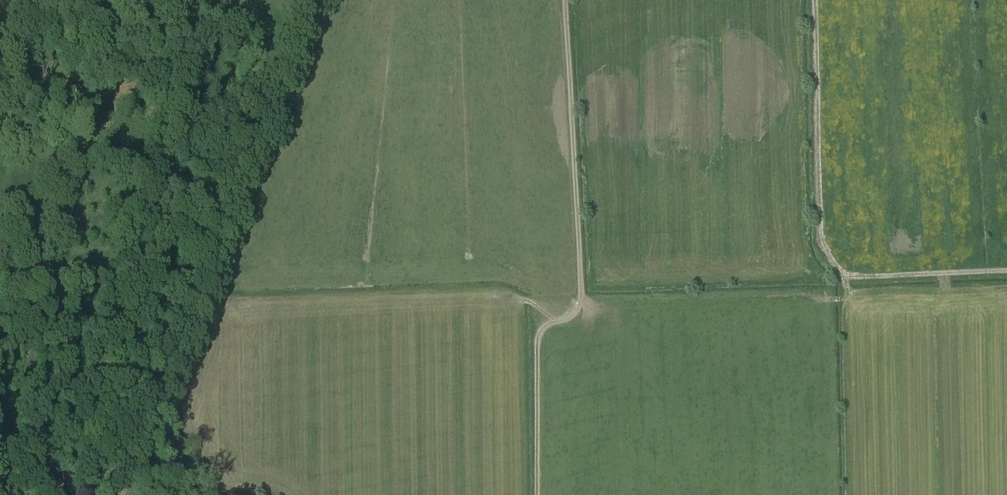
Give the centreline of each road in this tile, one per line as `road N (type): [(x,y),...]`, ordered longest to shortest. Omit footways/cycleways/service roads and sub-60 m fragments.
road 1 (track): [(182,0),(253,122),(254,136),(123,494)]
road 2 (track): [(565,0),(581,292),(574,311),(538,340),(539,494)]
road 3 (track): [(814,0),(819,230),(838,270),(856,277),(1006,270)]
road 4 (track): [(120,150),(118,325),(97,384),(63,432)]
road 5 (track): [(254,136),(185,153),(38,145),(0,130)]
road 6 (track): [(170,431),(86,436),(0,402)]

